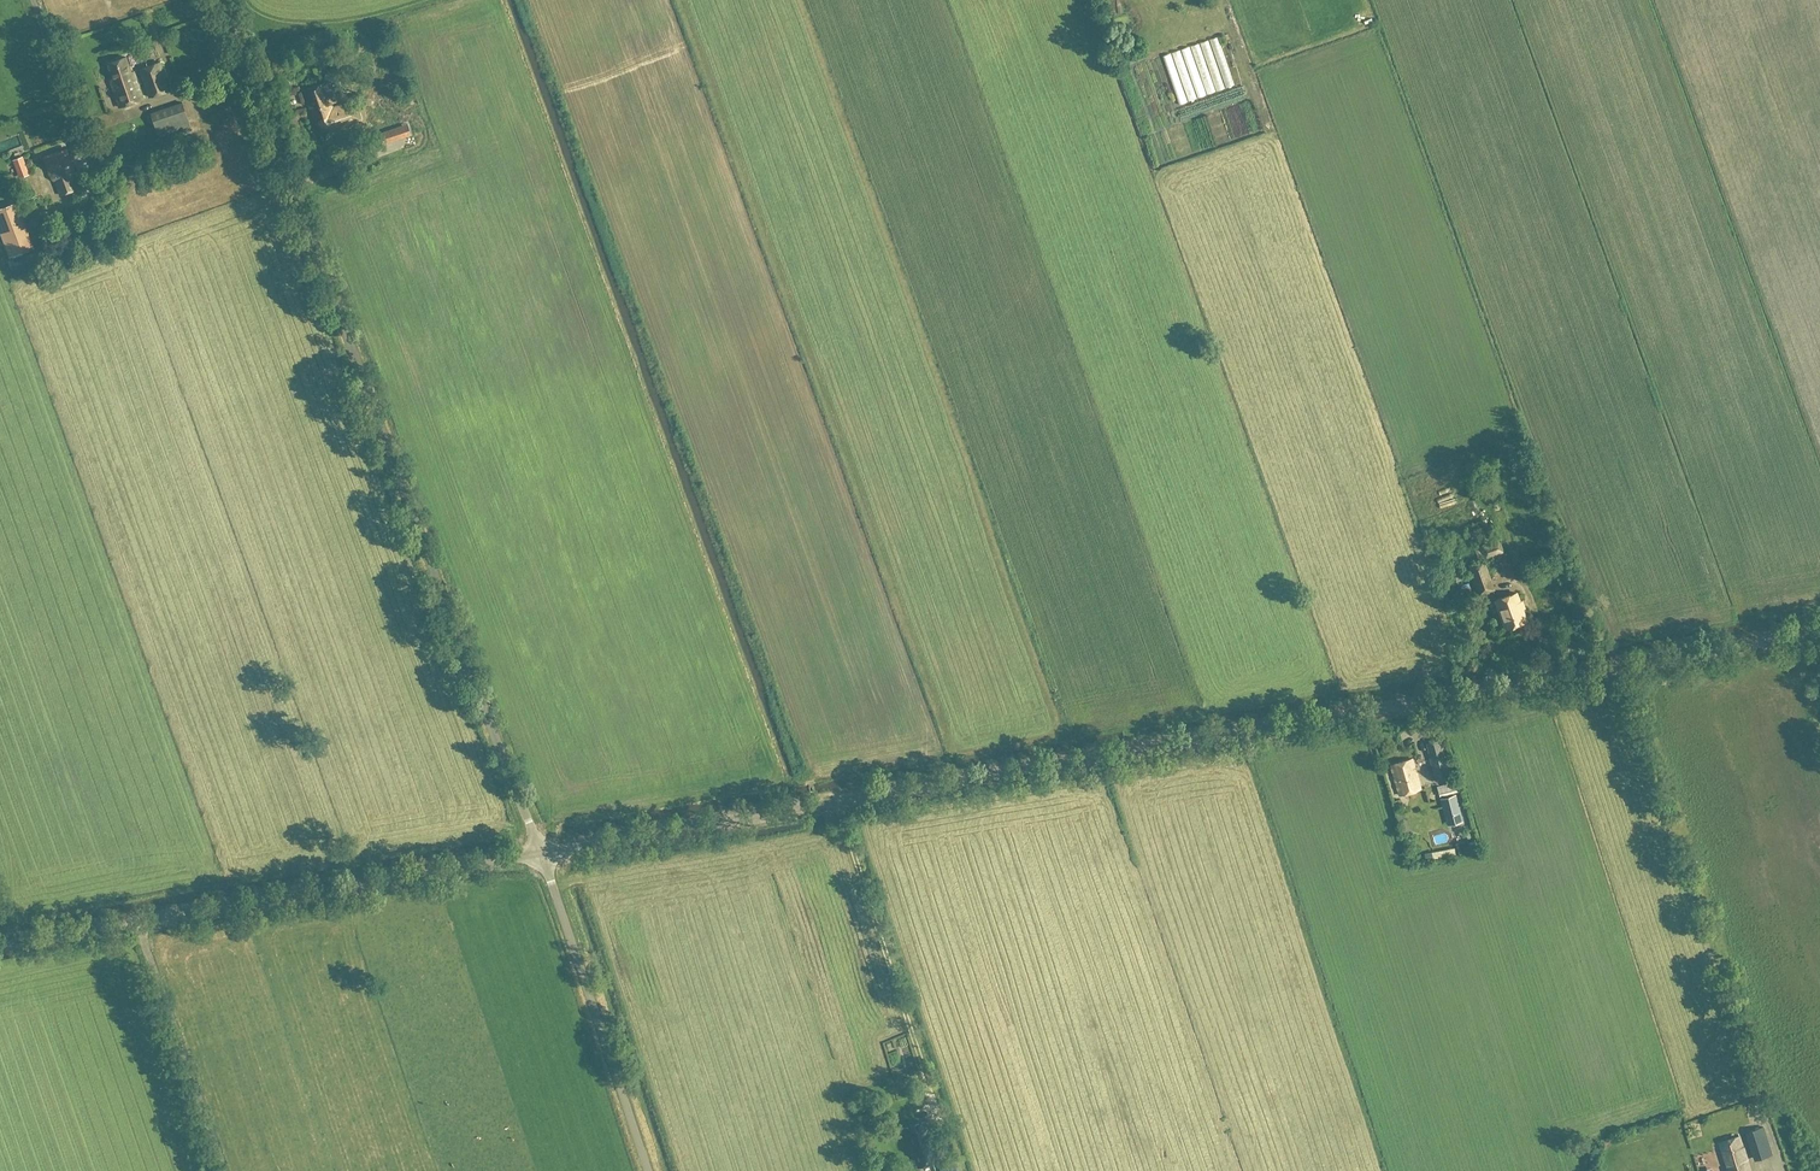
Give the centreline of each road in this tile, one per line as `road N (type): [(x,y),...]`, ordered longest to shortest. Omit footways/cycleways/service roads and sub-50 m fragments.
road 1 (unclassified): [(540,854),(1819,637)]
road 2 (unclassified): [(540,854),(231,0)]
road 3 (residential): [(0,947),(540,854)]
road 4 (unclassified): [(649,1170),(540,854)]
road 5 (track): [(224,1170),(137,923)]

